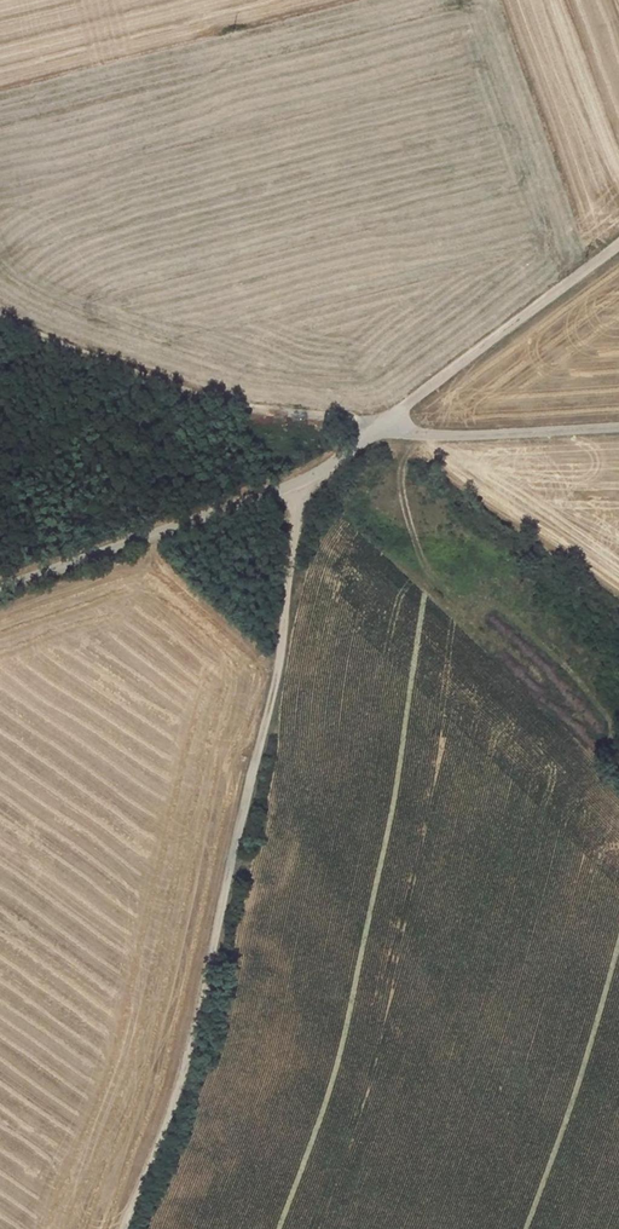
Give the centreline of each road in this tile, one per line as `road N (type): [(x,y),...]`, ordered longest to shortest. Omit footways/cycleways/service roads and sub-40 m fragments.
road 1 (track): [(299,482),(277,662),(184,1072),(121,1228)]
road 2 (track): [(0,586),(321,473),(385,430),(618,426)]
road 3 (track): [(385,430),(271,418),(43,339),(0,312)]
road 4 (track): [(385,430),(445,372),(618,241)]

